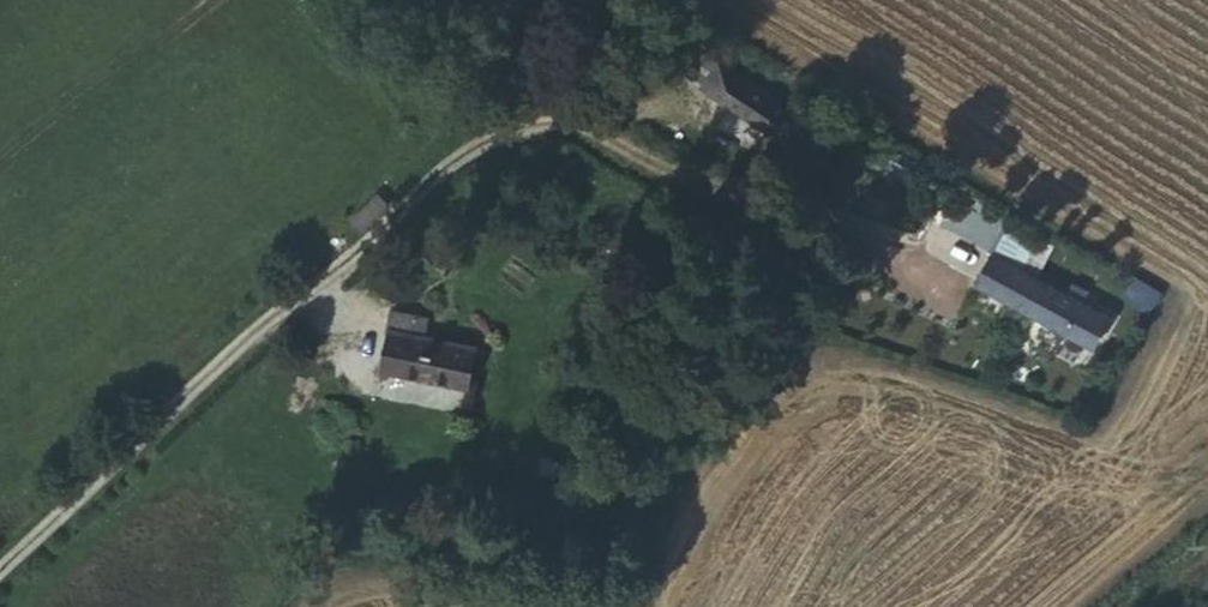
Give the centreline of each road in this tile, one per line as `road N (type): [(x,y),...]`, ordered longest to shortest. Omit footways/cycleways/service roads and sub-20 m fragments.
road 1 (residential): [(0,543),(372,217)]

